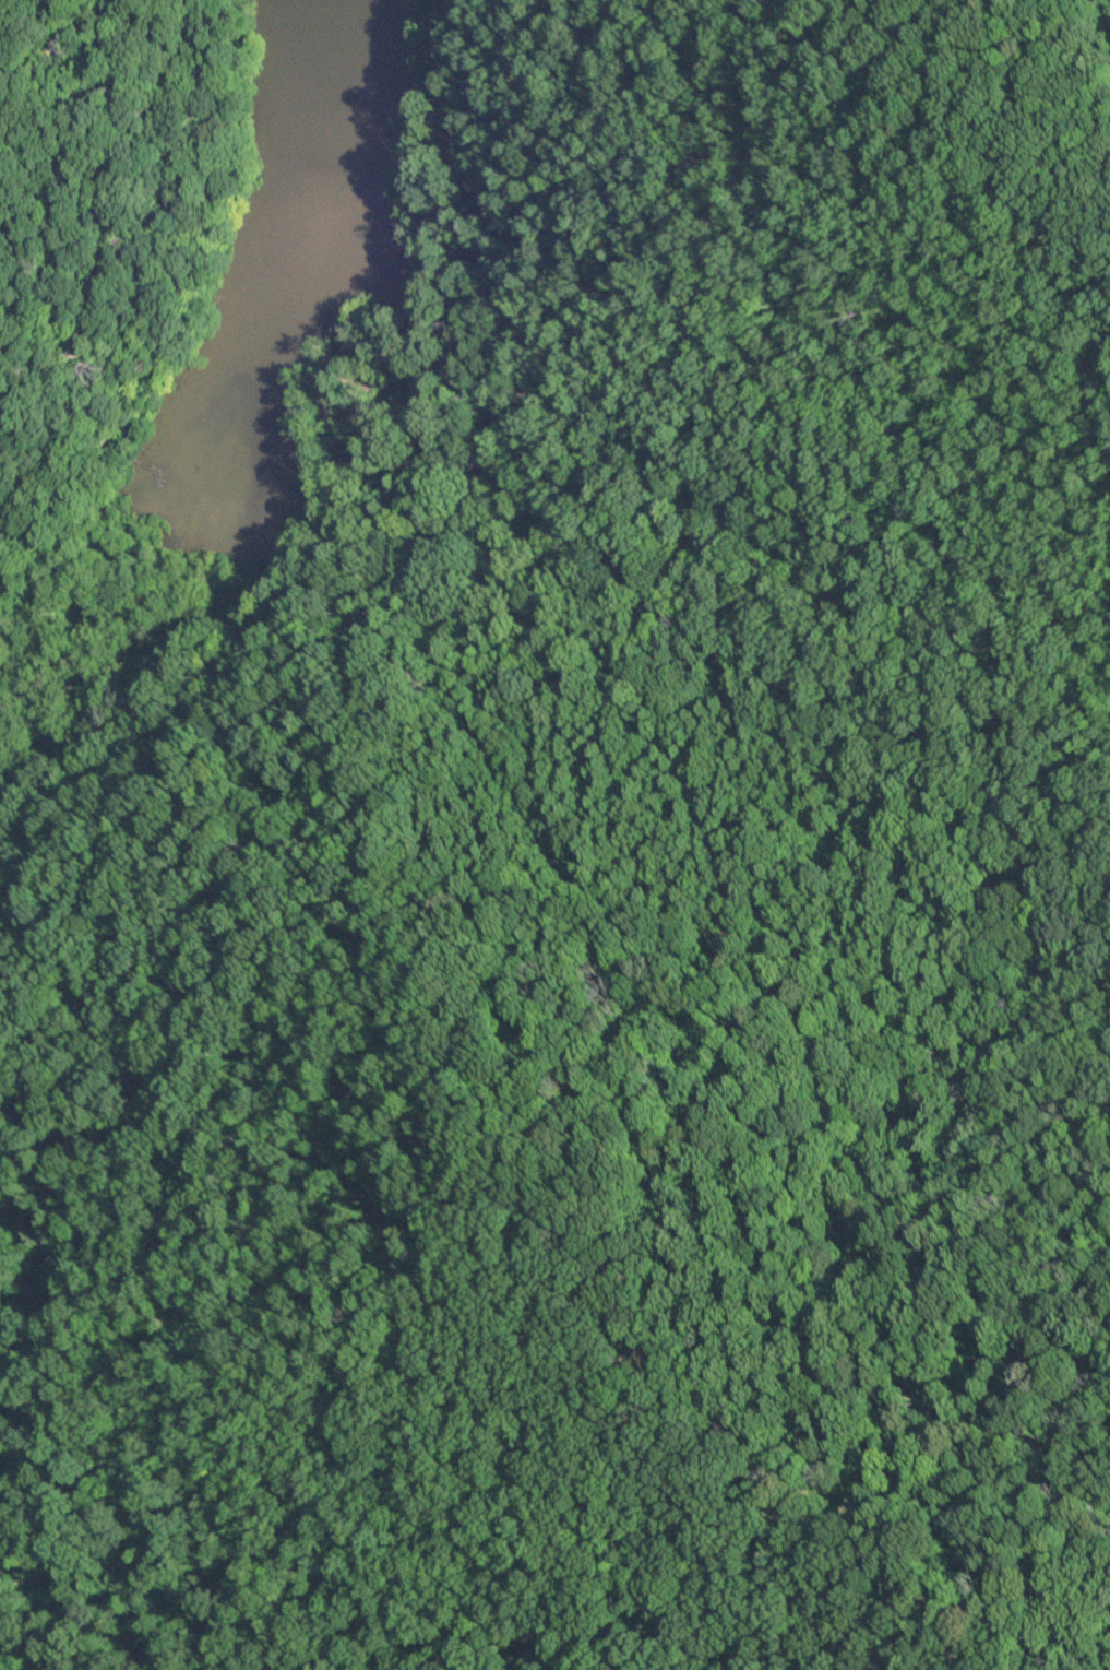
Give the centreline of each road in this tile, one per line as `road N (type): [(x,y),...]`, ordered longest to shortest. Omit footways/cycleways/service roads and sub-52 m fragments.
road 1 (track): [(451,0),(446,120),(458,186),(456,435),(0,859)]

